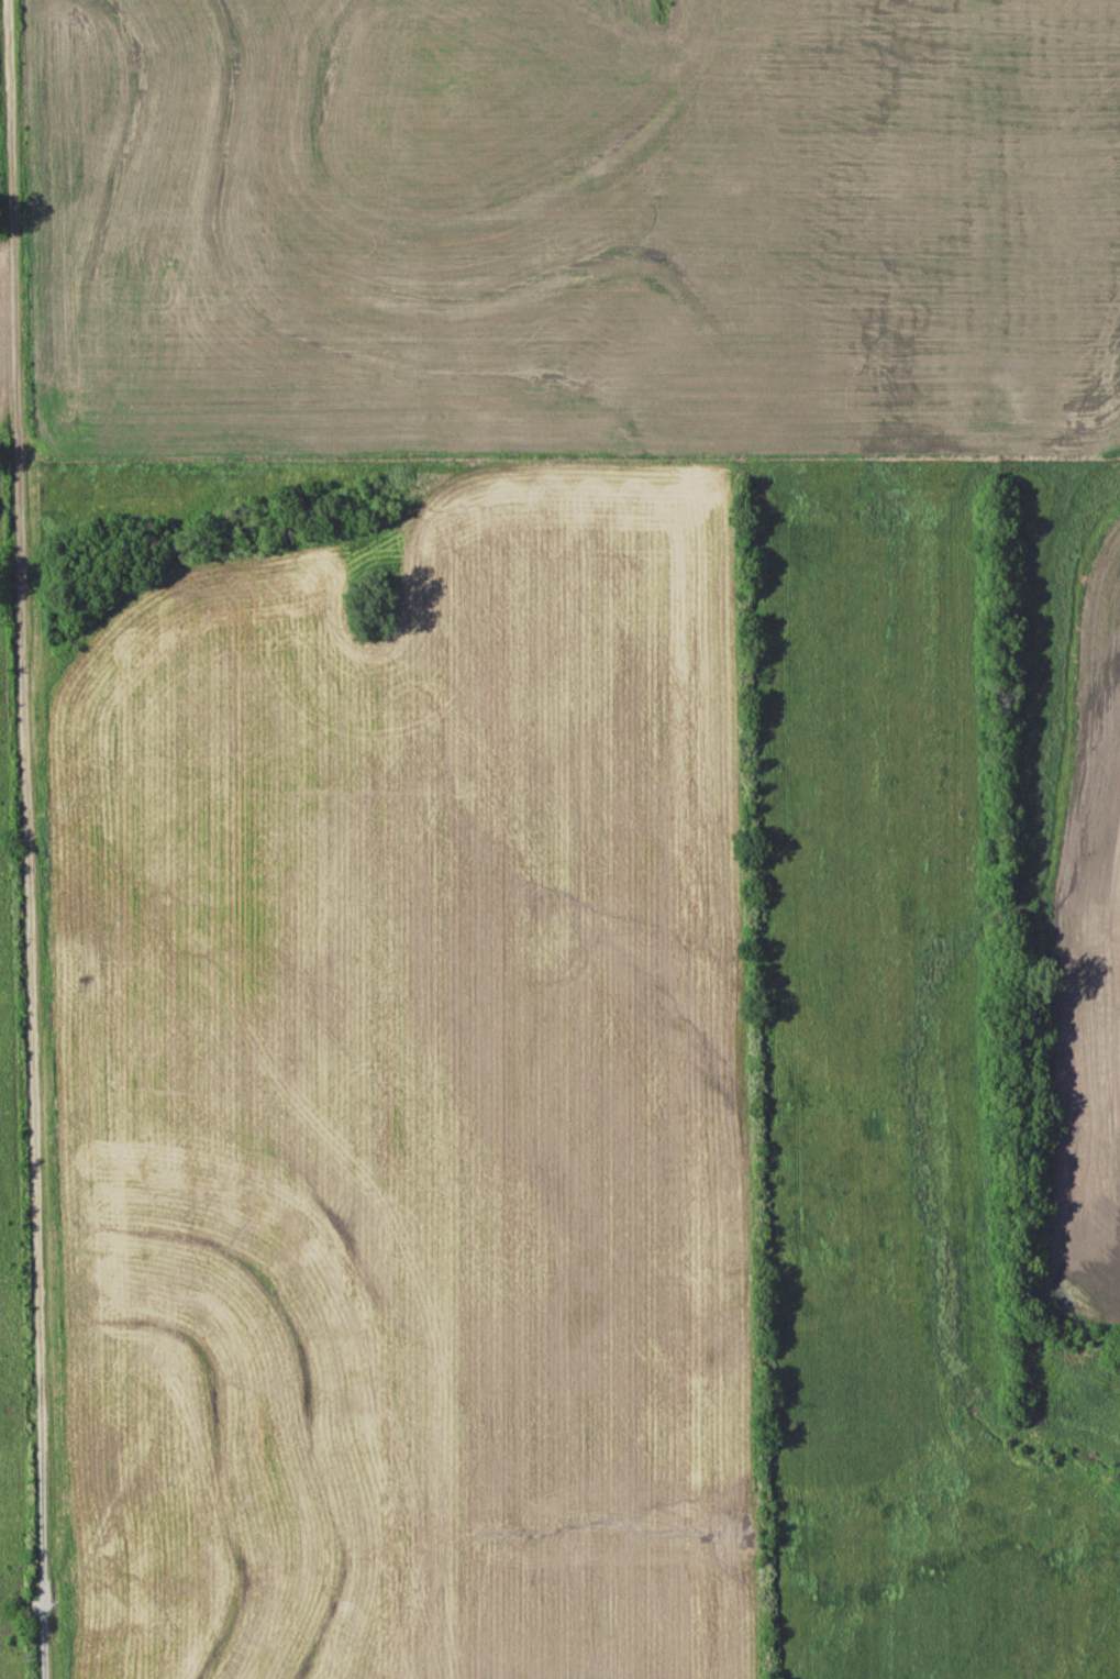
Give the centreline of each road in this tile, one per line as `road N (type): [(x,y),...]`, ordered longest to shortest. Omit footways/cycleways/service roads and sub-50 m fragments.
road 1 (residential): [(43,1678),(11,0)]

